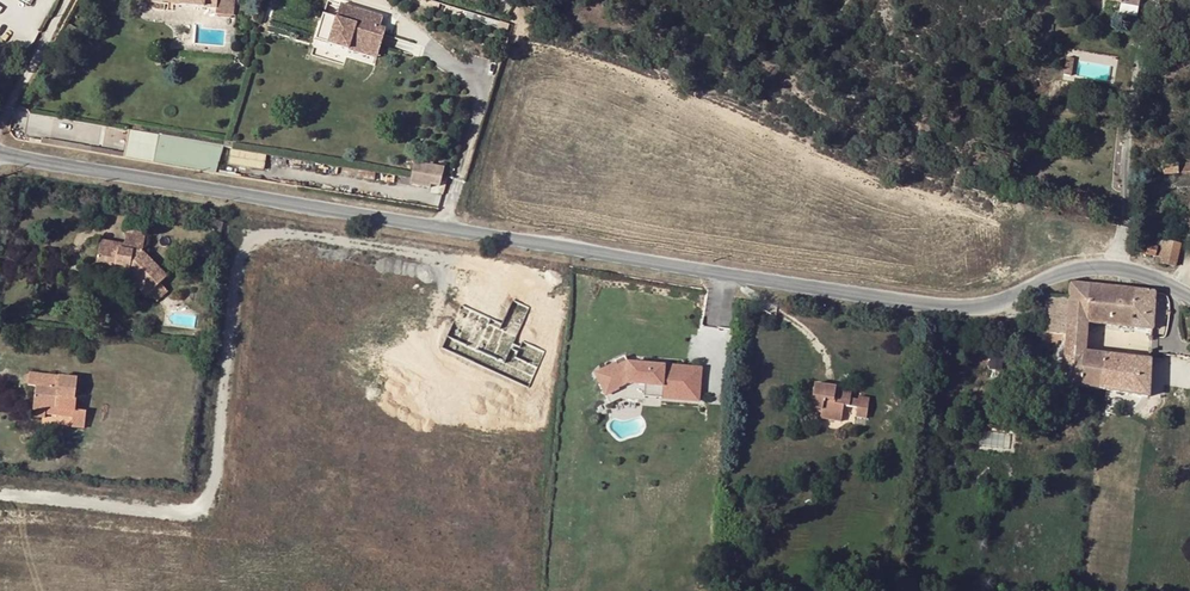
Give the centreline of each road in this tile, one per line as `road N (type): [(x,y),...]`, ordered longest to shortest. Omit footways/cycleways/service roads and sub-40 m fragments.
road 1 (tertiary): [(0,151),(962,307),(1003,304),(1078,268),(1156,278),(1189,295)]
road 2 (residential): [(59,0),(0,110)]

